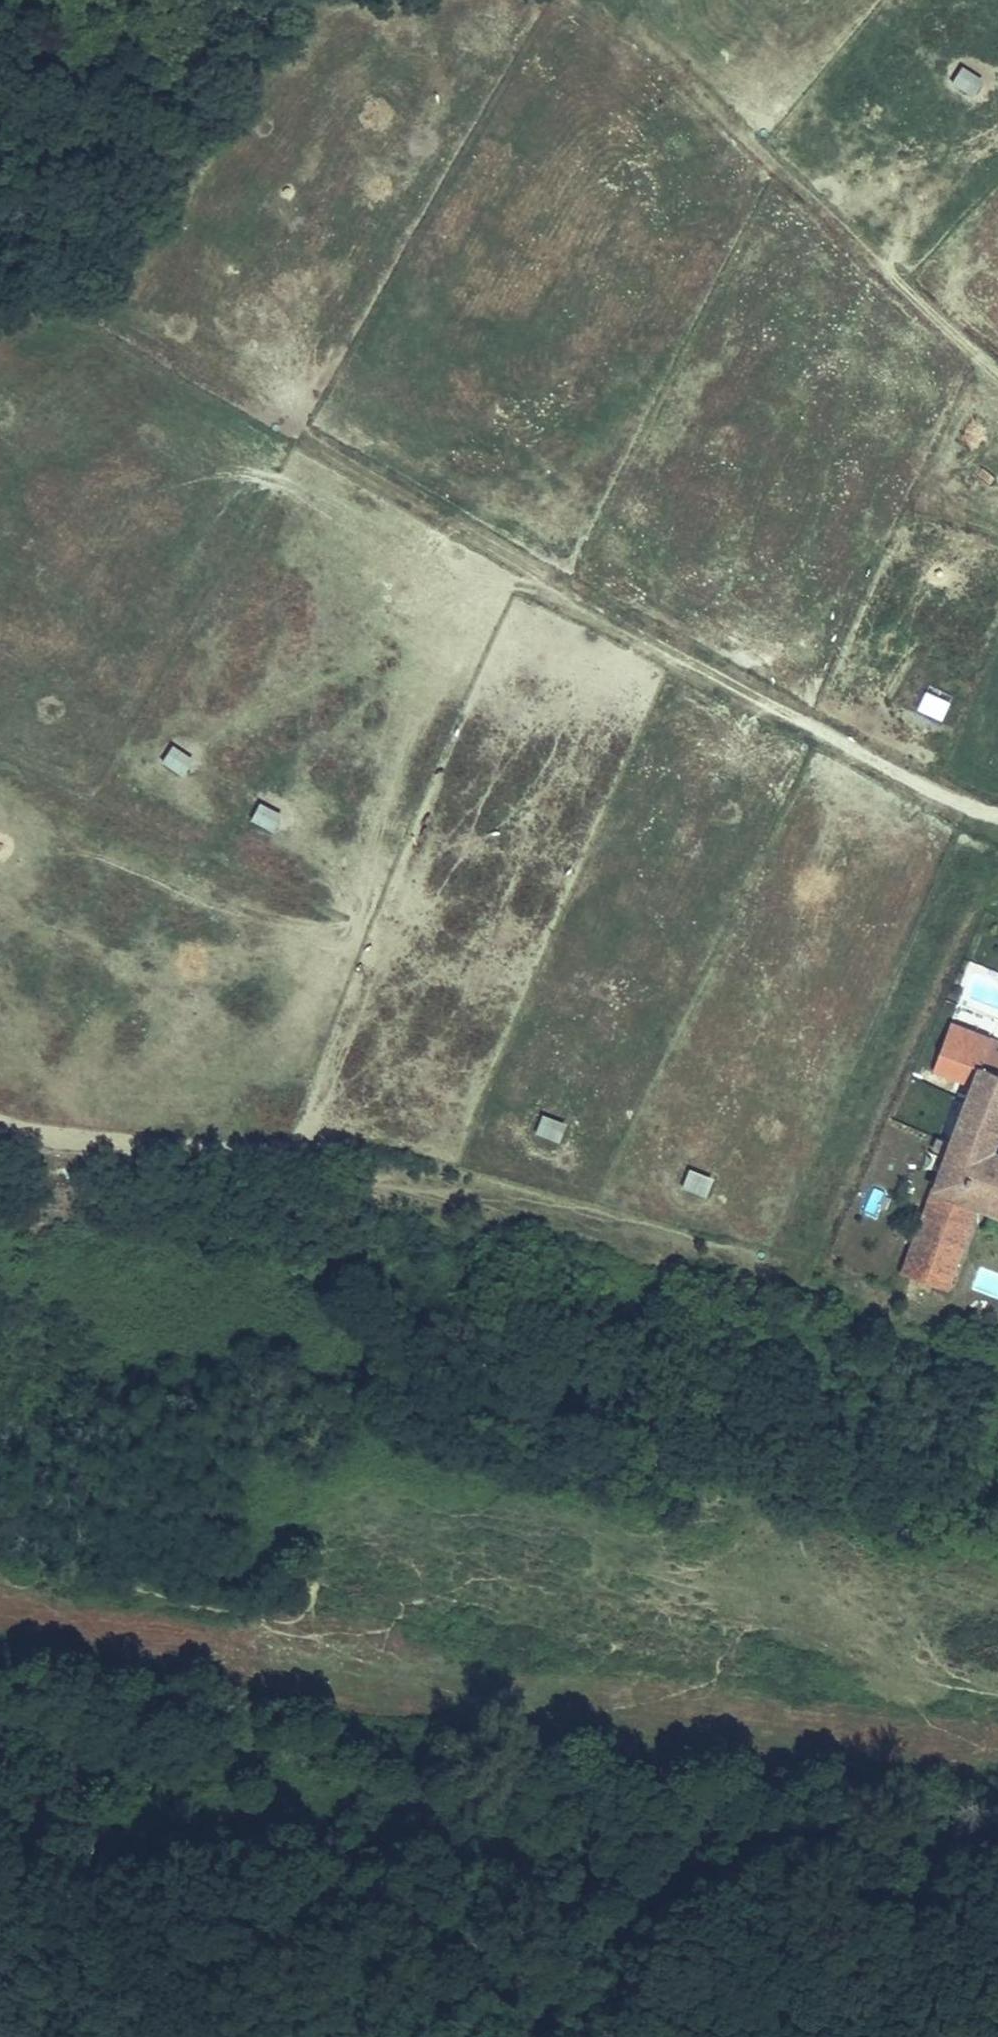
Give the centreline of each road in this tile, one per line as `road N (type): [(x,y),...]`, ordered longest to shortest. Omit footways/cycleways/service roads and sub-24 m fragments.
road 1 (track): [(323,446),(664,656),(997,811)]
road 2 (track): [(997,377),(760,155)]

